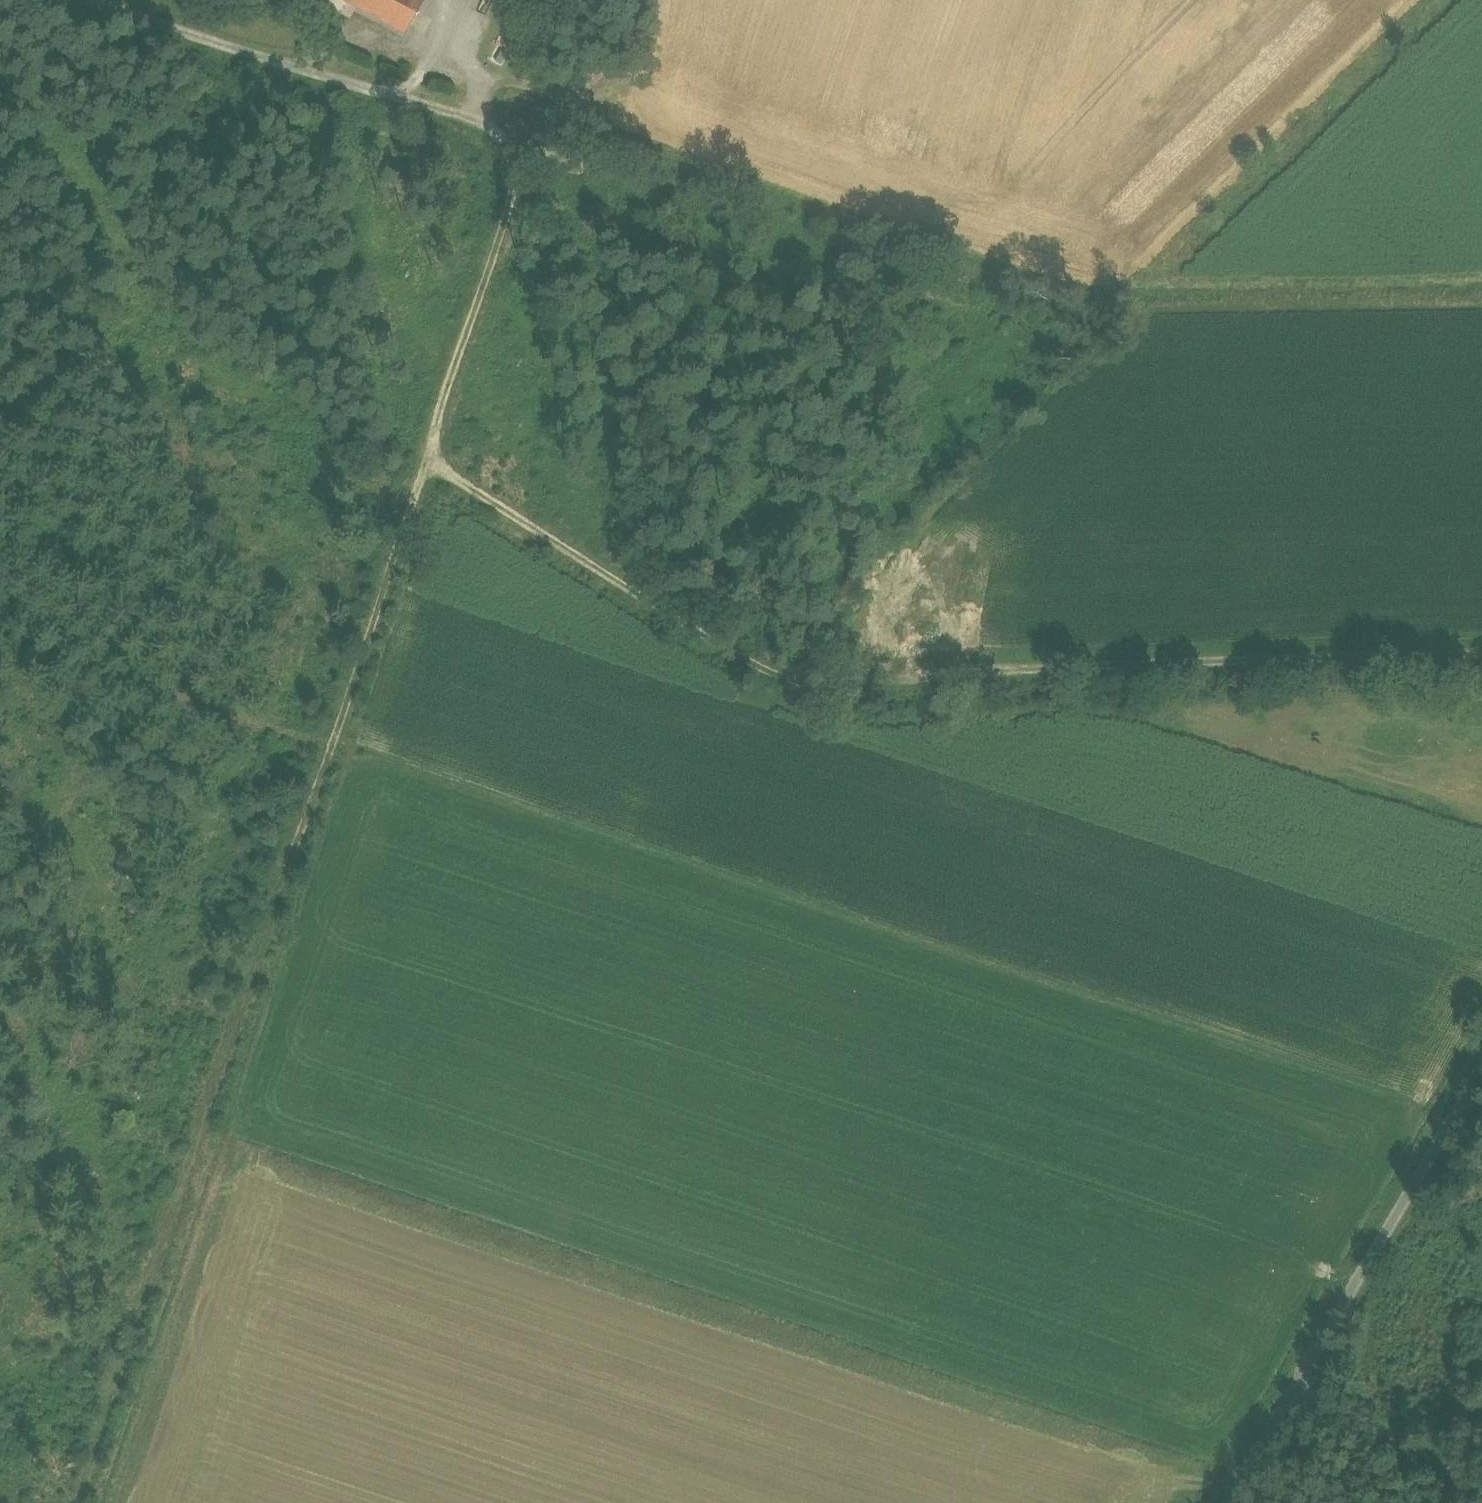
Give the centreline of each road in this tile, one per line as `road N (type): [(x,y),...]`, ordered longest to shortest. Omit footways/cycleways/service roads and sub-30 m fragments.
road 1 (unclassified): [(1481,1065),(1227,1502)]
road 2 (track): [(1481,640),(1004,654)]
road 3 (unclassified): [(359,72),(142,0)]
road 4 (track): [(1279,1414),(1462,1502)]

